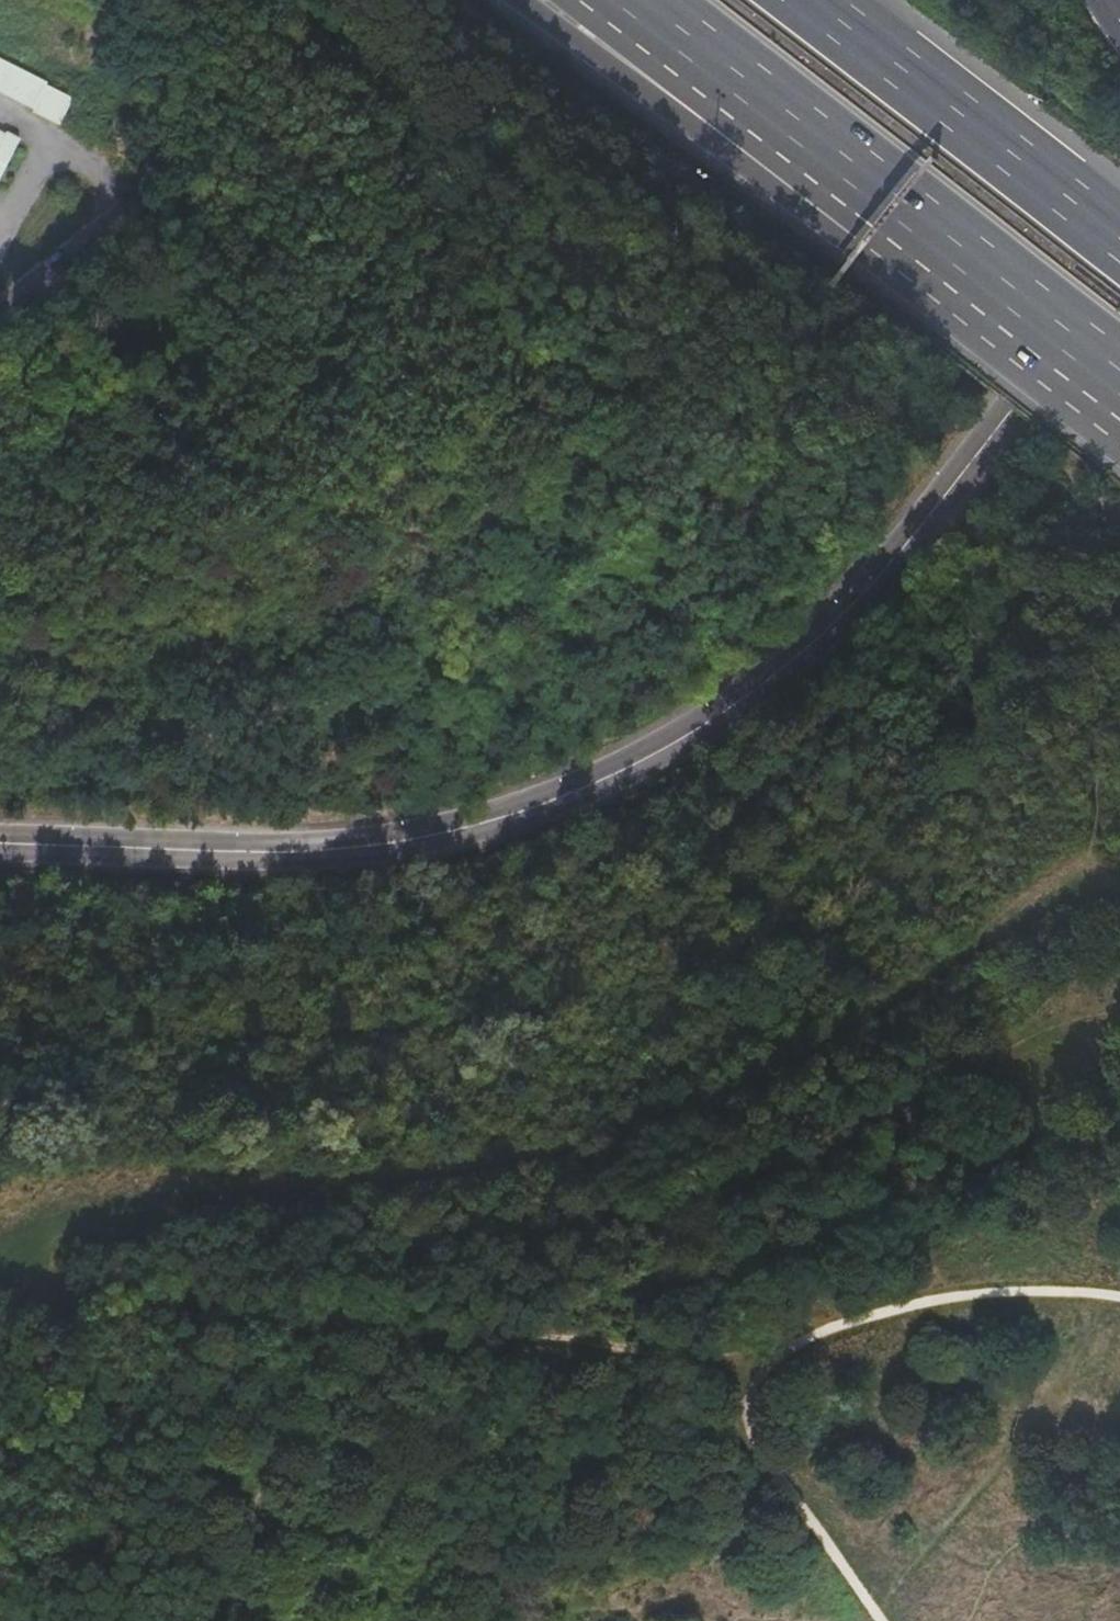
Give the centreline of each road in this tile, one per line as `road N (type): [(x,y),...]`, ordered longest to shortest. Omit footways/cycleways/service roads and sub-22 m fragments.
road 1 (residential): [(0,843),(243,854),(370,847),(474,827),(634,772),(790,671),(851,609),(1119,268)]
road 2 (motorway): [(504,0),(746,174),(905,227)]
road 3 (motorway): [(1119,238),(810,0)]
road 4 (motorway): [(619,0),(905,227)]
road 5 (motorway): [(905,227),(1119,394)]

